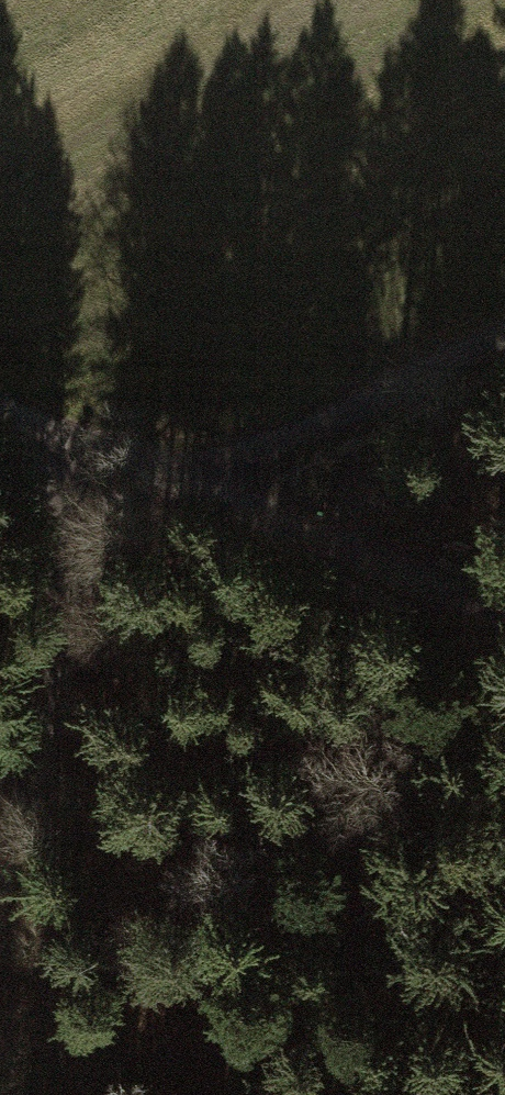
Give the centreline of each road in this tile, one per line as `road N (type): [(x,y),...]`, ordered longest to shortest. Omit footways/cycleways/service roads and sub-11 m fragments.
road 1 (track): [(504,602),(59,440),(0,411)]
road 2 (track): [(59,440),(60,636),(0,848)]
road 3 (track): [(266,510),(391,322),(504,264)]

